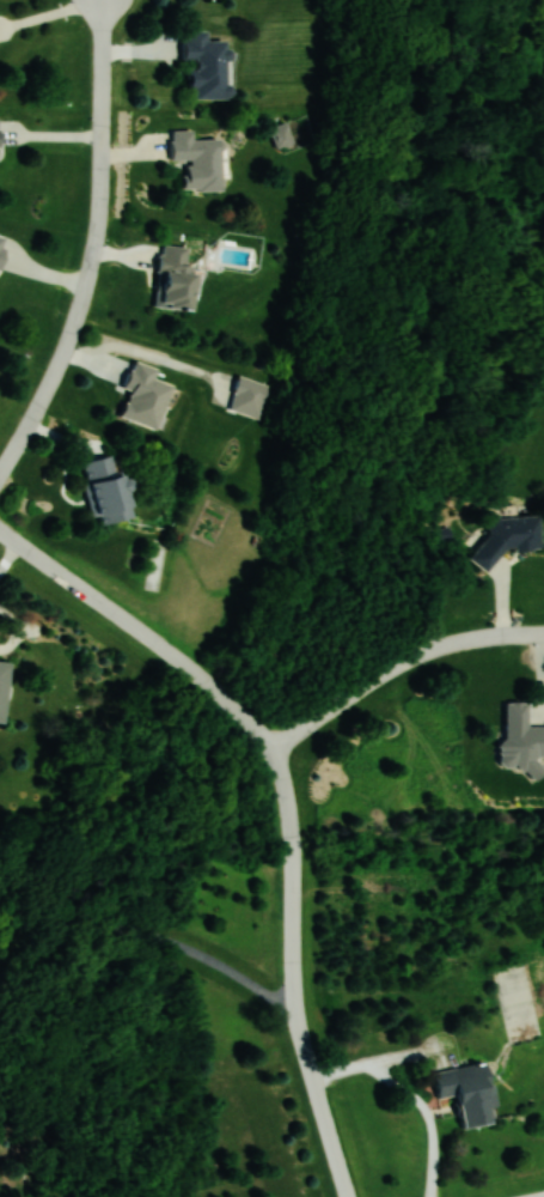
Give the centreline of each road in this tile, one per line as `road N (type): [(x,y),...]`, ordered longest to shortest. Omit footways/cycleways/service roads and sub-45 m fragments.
road 1 (residential): [(0,472),(48,381),(87,257),(98,183),(101,0)]
road 2 (residential): [(341,1196),(293,1015),(286,810),(263,747)]
road 3 (residential): [(263,747),(206,682),(0,534)]
road 4 (residential): [(263,747),(436,650),(543,638)]

